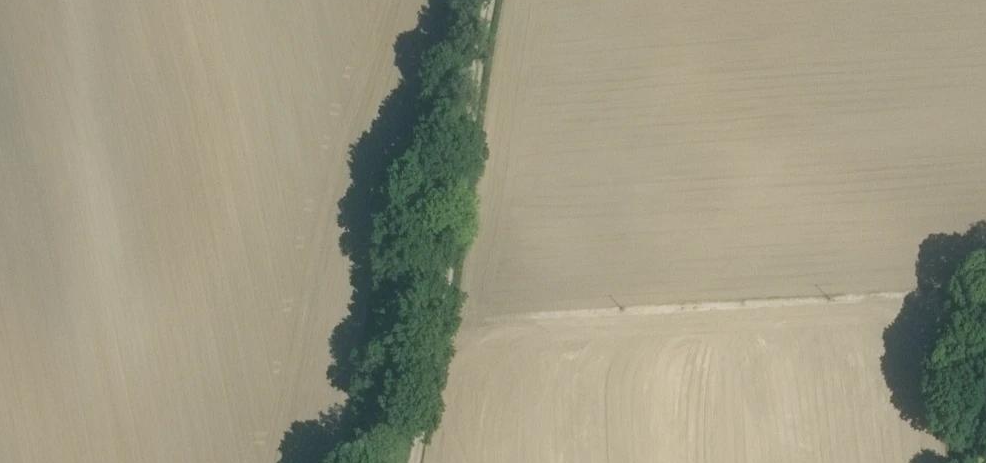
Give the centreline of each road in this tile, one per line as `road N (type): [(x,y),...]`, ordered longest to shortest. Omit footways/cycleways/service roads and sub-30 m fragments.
road 1 (track): [(487,0),(413,462)]

